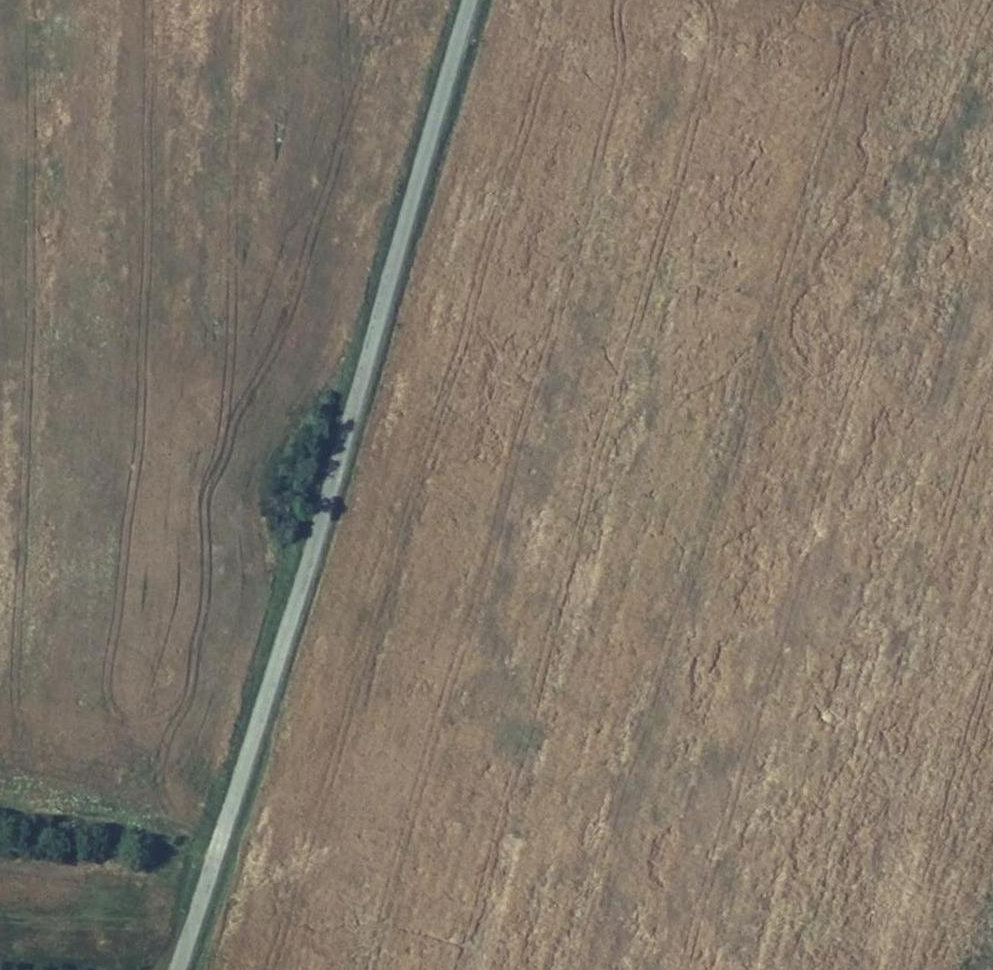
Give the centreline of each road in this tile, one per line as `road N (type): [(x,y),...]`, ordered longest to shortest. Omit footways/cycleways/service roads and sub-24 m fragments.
road 1 (unclassified): [(189,969),(476,0)]

